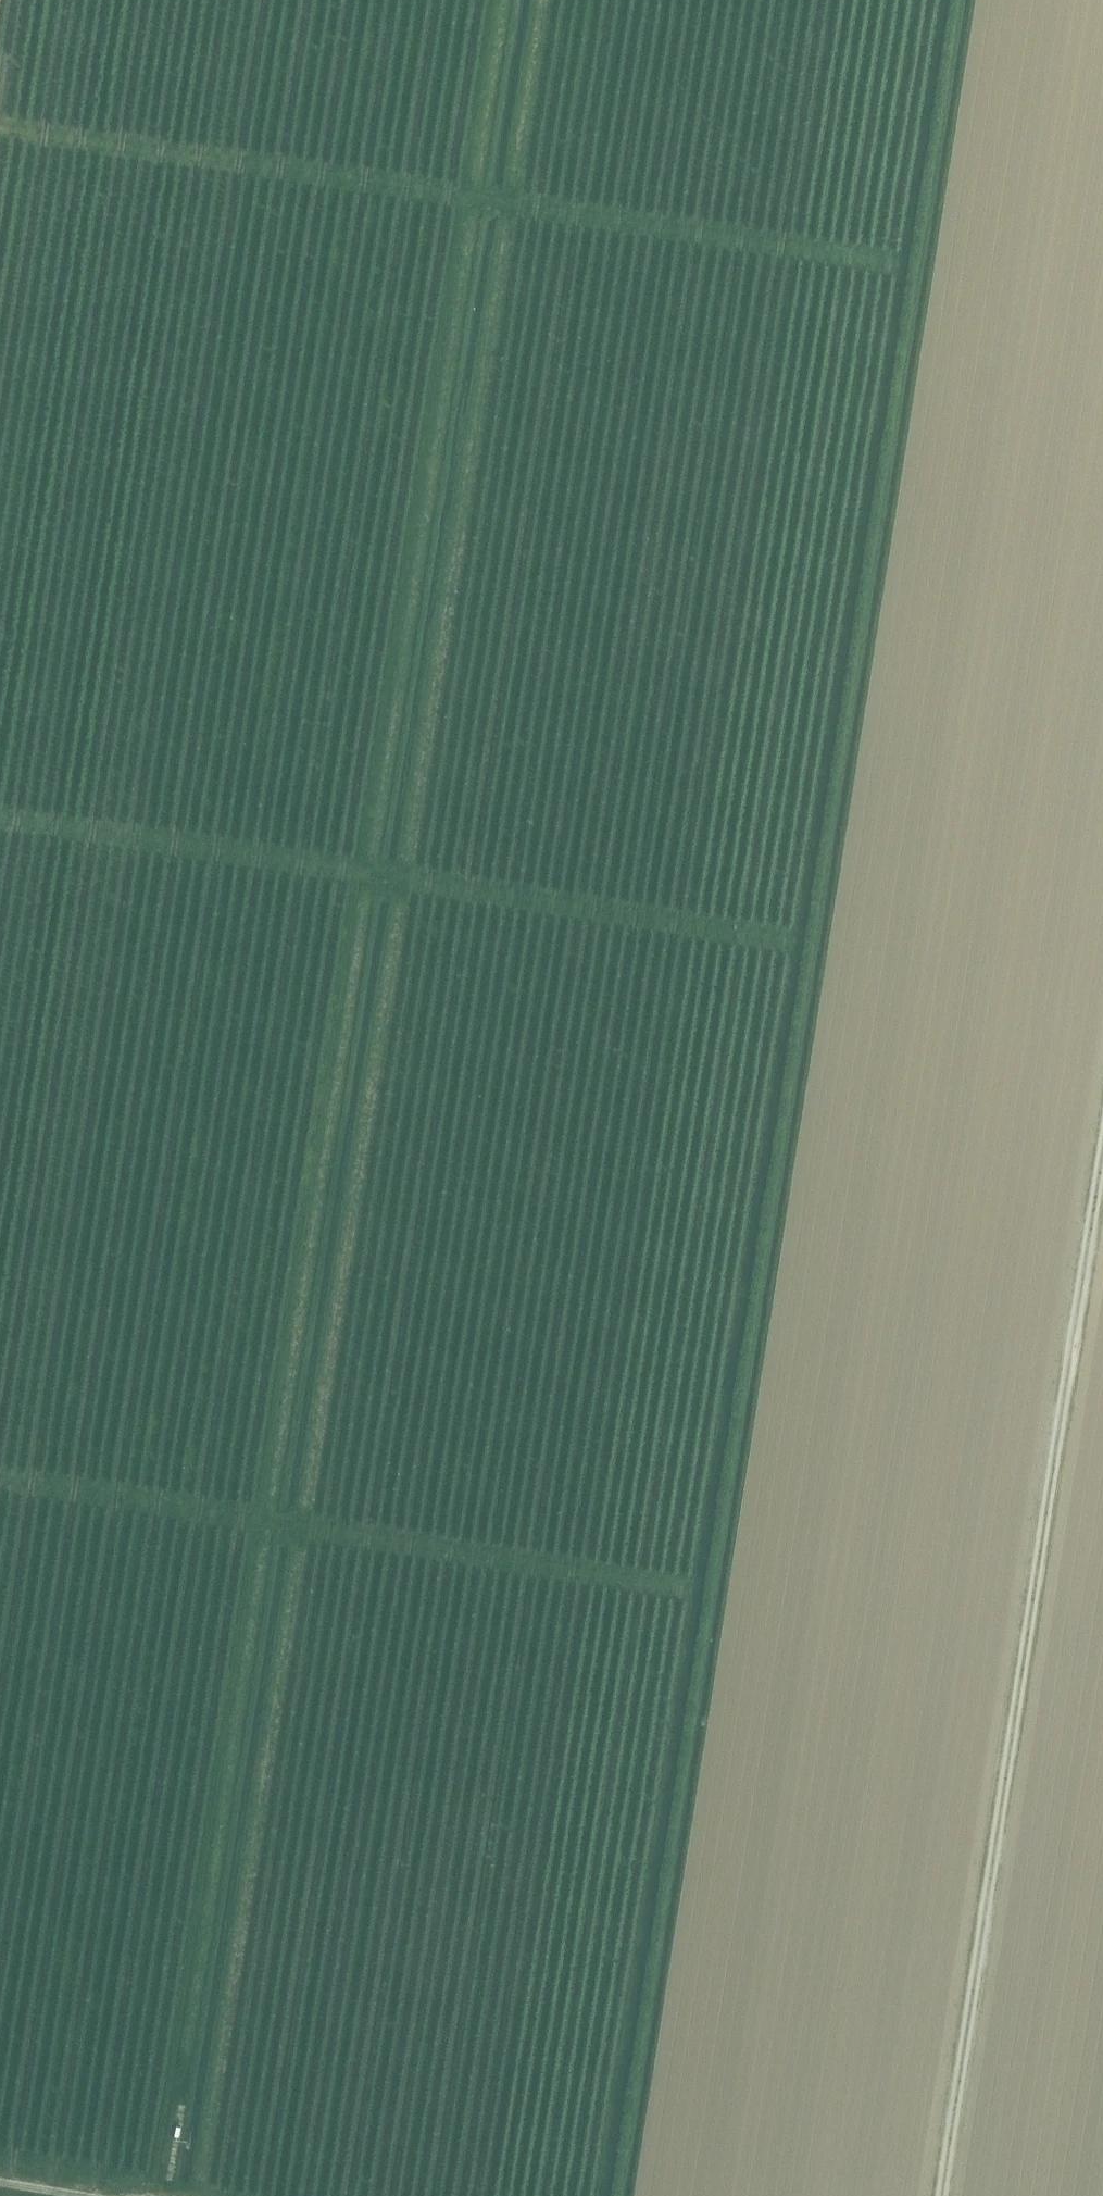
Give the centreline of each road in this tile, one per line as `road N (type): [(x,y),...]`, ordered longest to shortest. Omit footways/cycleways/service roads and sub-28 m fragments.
road 1 (track): [(943,2195),(1102,1147)]

